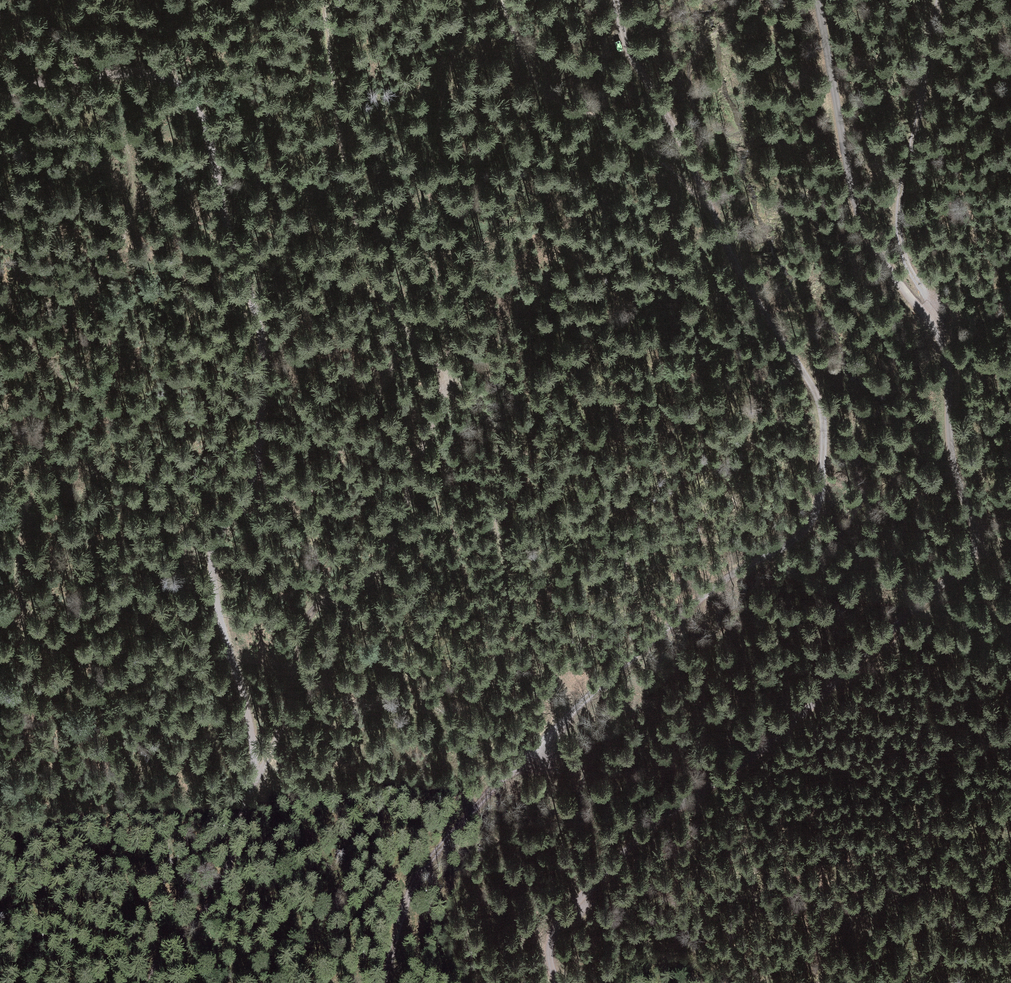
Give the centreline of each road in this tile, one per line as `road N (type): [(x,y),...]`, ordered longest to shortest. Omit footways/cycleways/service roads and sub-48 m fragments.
road 1 (track): [(384,982),(405,901),(429,863),(520,761),(639,649),(748,565),(795,541),(814,520),(824,487),(823,420),(805,361),(720,225),(635,56),(616,0)]
road 2 (unclassified): [(814,0),(862,201),(944,362),(967,520),(960,552),(771,741),(598,875),(559,924),(550,951),(558,982)]
road 3 (track): [(262,457),(215,546),(211,588),(256,774),(214,902),(161,958),(151,982)]
road 4 (track): [(0,93),(124,72),(173,79),(205,118),(261,334),(262,457)]
road 5 (track): [(256,774),(273,746),(303,633),(318,606),(387,561),(447,370)]
road 6 (track): [(925,318),(931,308),(899,235),(899,211),(941,0)]

